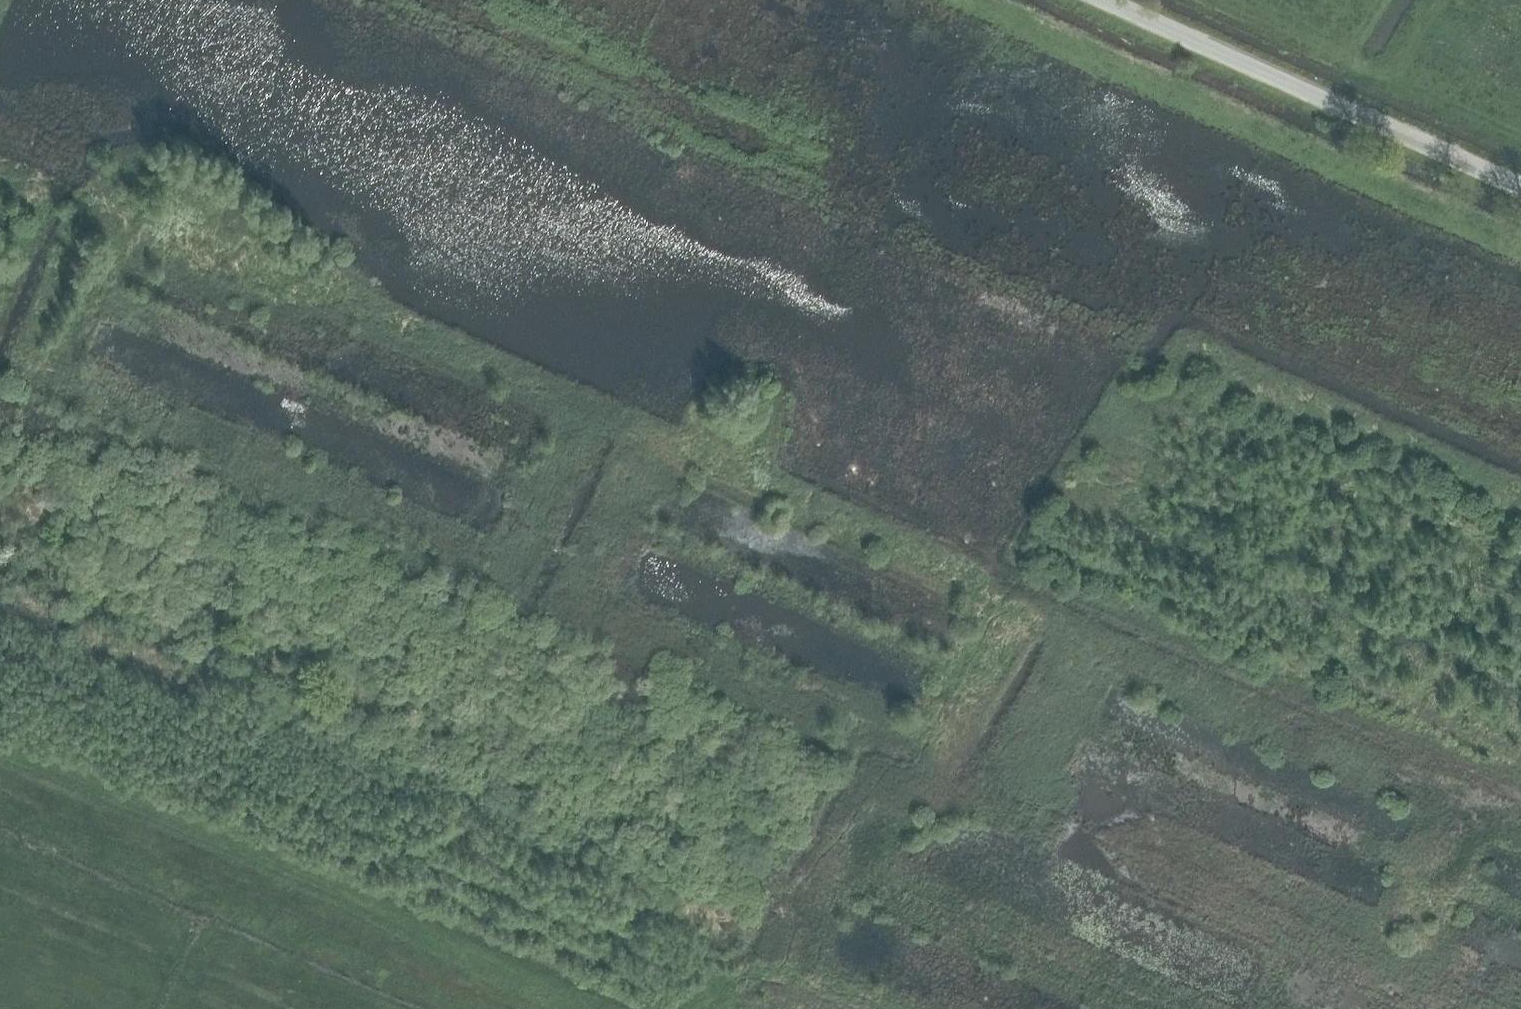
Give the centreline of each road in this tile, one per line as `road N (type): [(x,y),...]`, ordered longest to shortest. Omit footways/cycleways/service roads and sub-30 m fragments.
road 1 (unclassified): [(1520,185),(1100,0)]

